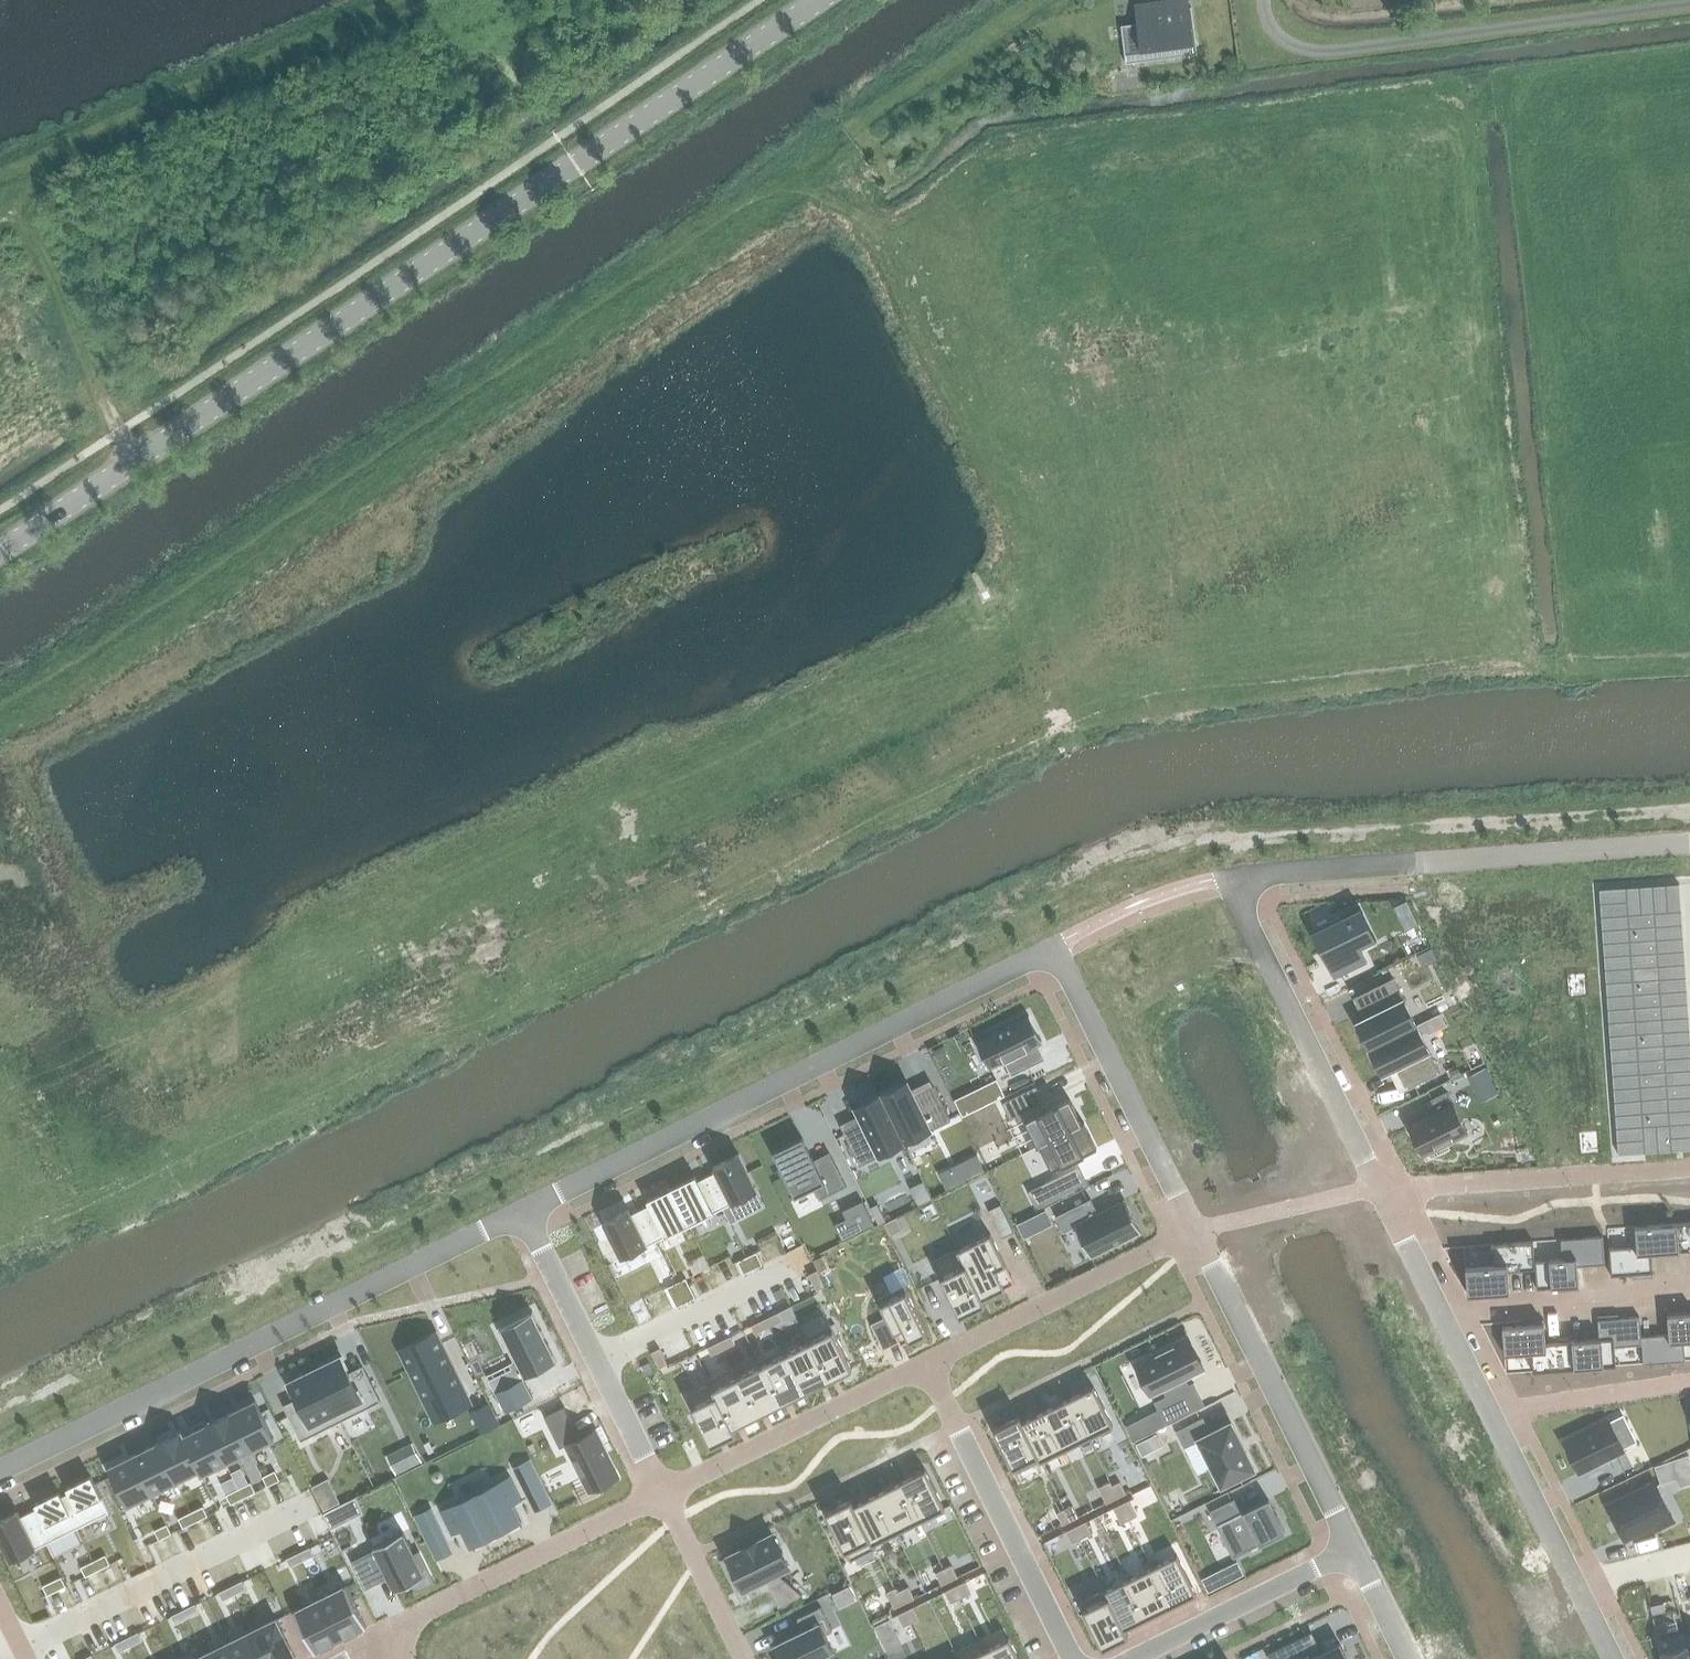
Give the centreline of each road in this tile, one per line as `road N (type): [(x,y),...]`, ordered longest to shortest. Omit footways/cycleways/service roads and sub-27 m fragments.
road 1 (residential): [(1355,1547),(1053,946),(522,1212)]
road 2 (tertiary): [(0,546),(814,0)]
road 3 (residential): [(1225,879),(1484,1413)]
road 4 (residential): [(522,1212),(0,1468)]
road 5 (residential): [(1225,879),(1689,844)]
road 6 (residential): [(353,1658),(660,1496)]
road 7 (residential): [(522,1212),(660,1496)]
road 8 (residential): [(1484,1413),(1607,1658)]
road 9 (residential): [(958,1431),(1072,1658)]
road 10 (residential): [(1355,1547),(1132,1658)]
road 11 (residential): [(1484,1413),(1689,1379)]
road 12 (residential): [(660,1496),(743,1658)]
road 13 (residential): [(1408,1658),(1355,1547)]

